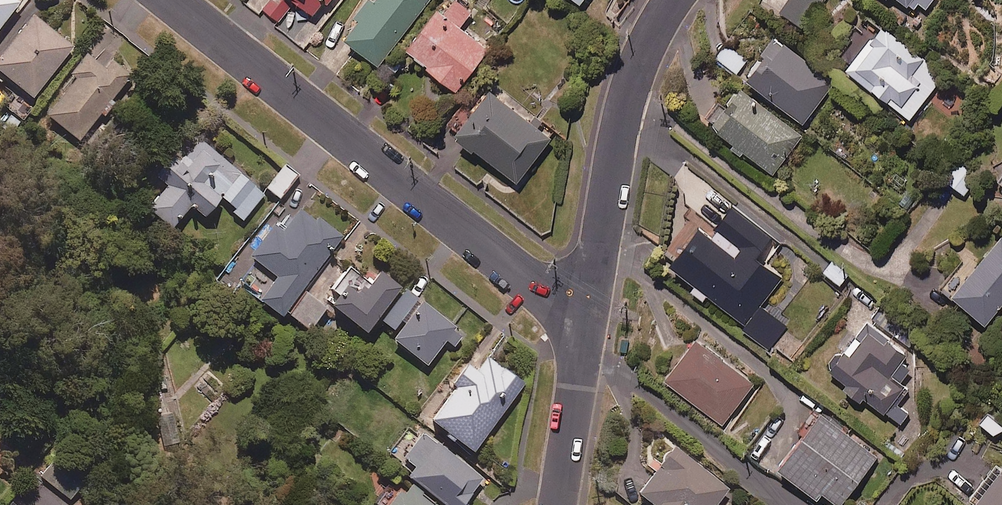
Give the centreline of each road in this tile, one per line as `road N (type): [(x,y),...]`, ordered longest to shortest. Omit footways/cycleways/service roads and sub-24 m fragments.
road 1 (residential): [(168,0),(585,327)]
road 2 (residential): [(585,327),(622,114),(671,0)]
road 3 (residential): [(557,504),(585,327)]

